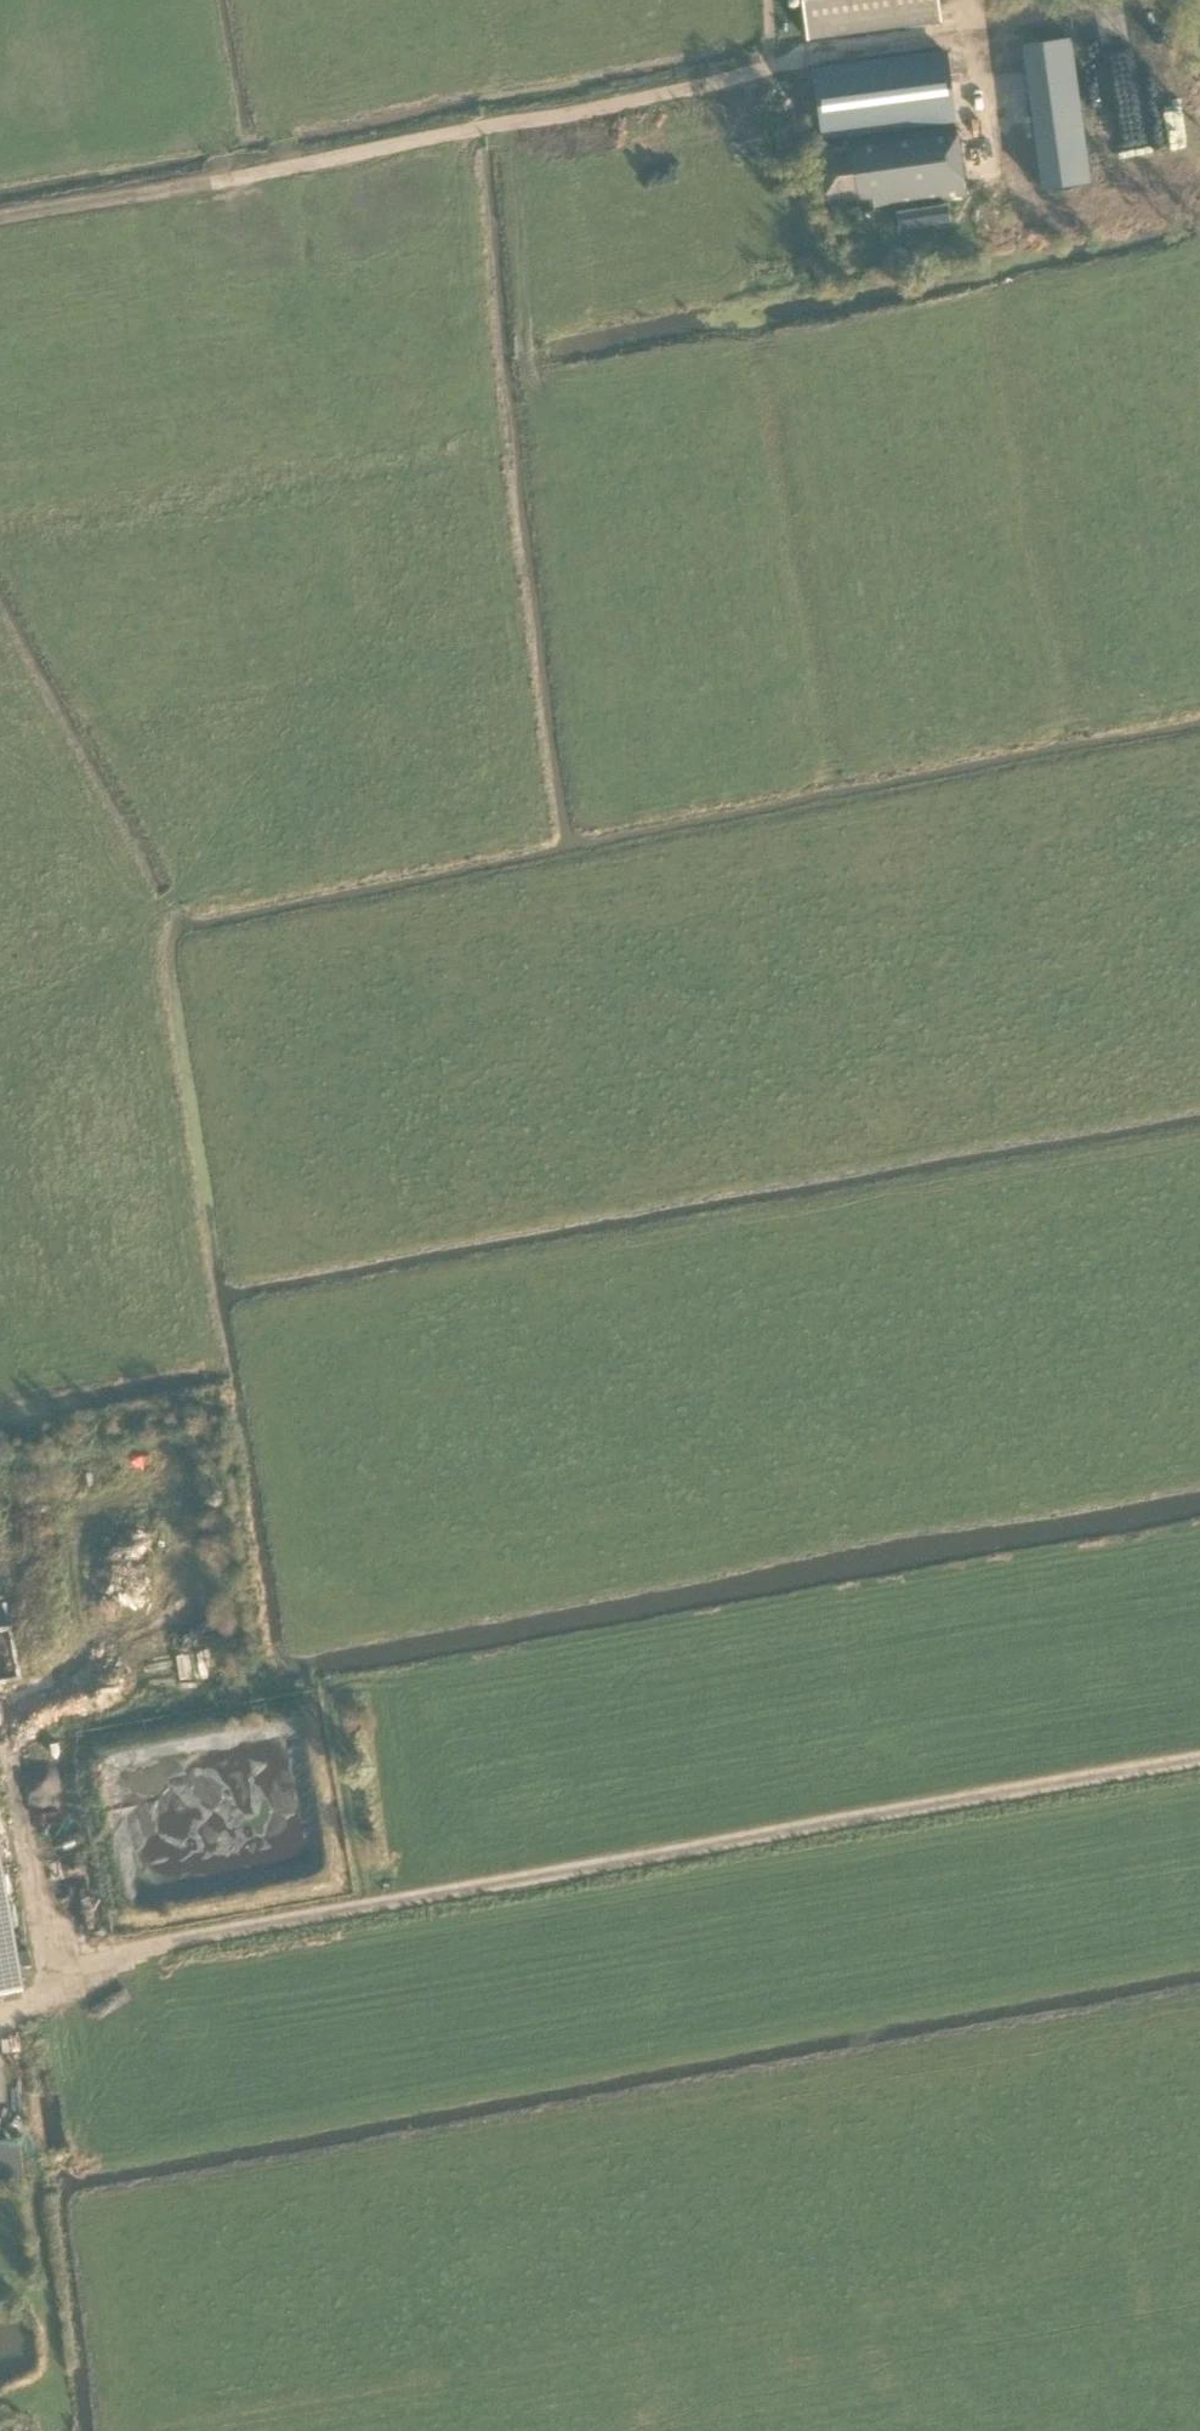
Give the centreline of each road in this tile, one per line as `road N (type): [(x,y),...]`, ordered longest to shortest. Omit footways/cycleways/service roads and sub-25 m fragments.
road 1 (track): [(972,34),(1157,0)]

